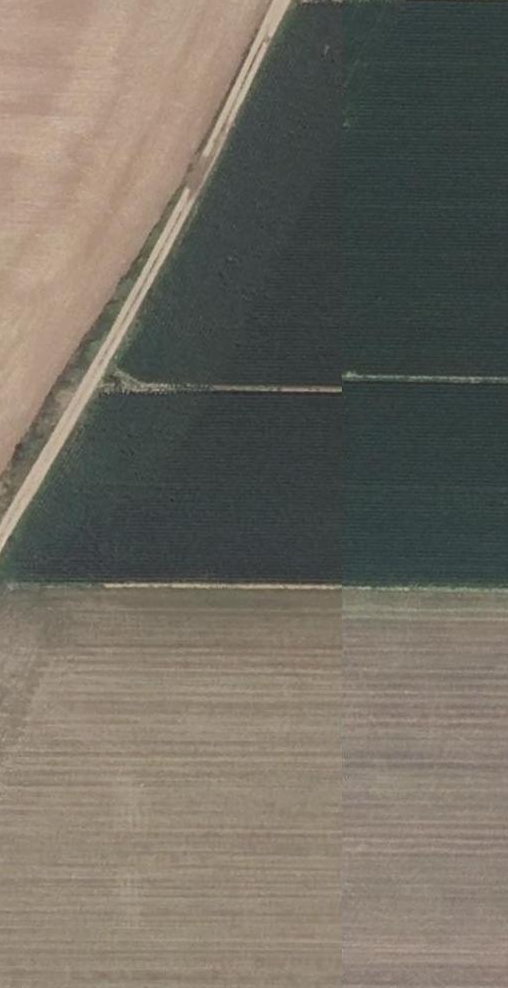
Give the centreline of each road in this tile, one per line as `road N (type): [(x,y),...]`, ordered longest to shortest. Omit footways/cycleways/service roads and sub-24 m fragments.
road 1 (track): [(0,539),(161,254),(283,0)]

